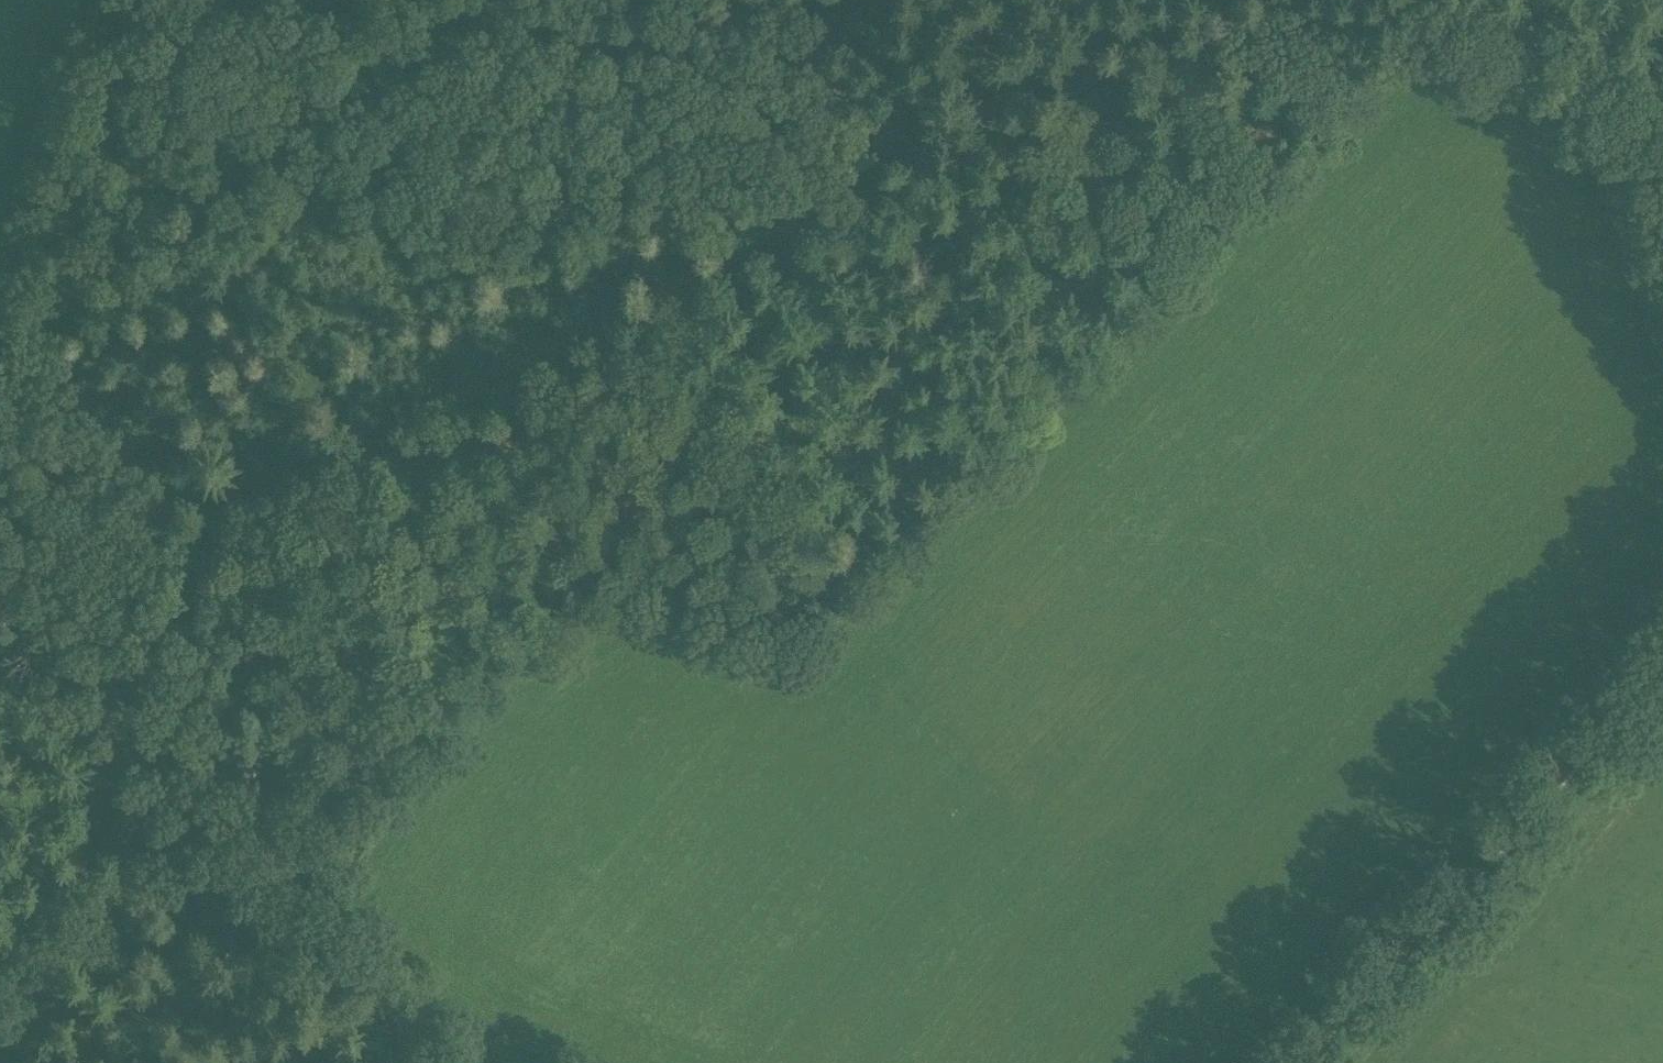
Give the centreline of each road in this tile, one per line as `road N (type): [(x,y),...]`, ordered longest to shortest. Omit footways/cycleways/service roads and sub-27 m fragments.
road 1 (track): [(1299,1062),(1662,650)]
road 2 (track): [(1387,0),(1580,72),(1656,159),(1662,181)]

